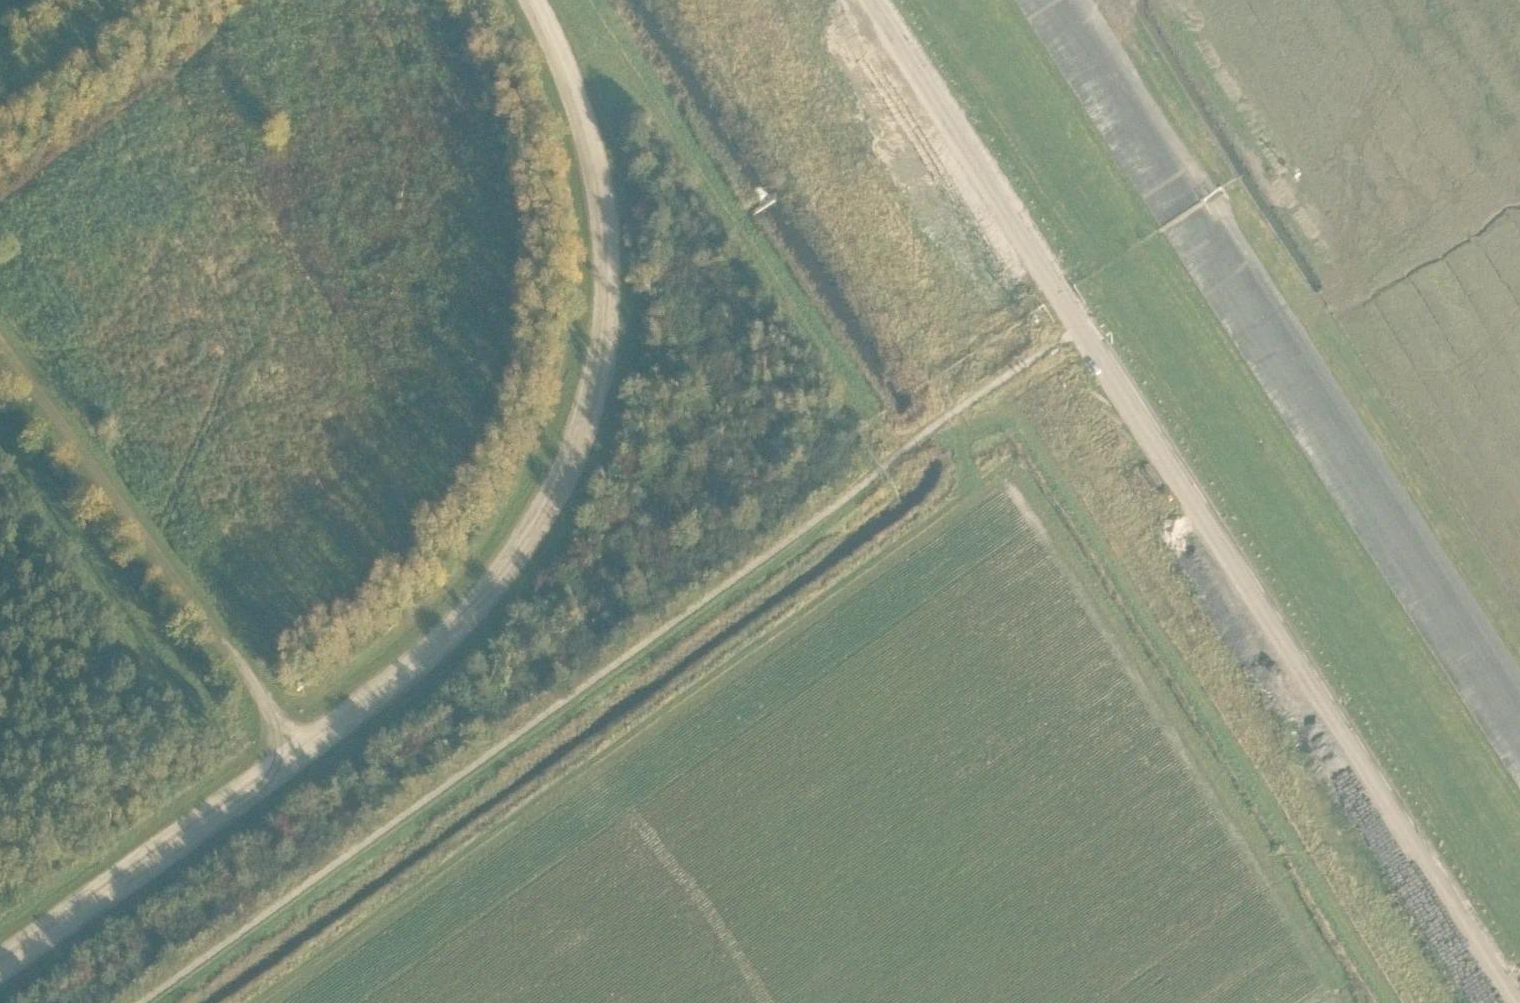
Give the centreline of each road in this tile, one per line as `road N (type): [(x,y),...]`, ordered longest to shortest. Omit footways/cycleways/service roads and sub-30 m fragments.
road 1 (track): [(1519,677),(1086,0)]

